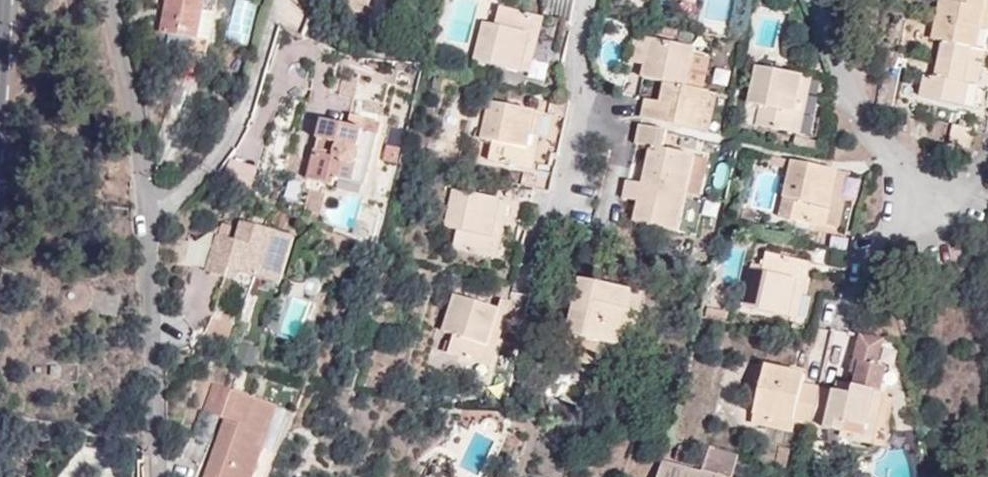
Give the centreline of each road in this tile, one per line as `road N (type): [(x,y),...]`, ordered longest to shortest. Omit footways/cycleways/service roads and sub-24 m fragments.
road 1 (residential): [(113,0),(148,163),(152,476)]
road 2 (residential): [(821,0),(900,207),(930,215),(967,190),(987,155)]
road 3 (residential): [(585,0),(574,44),(585,103),(559,222)]

